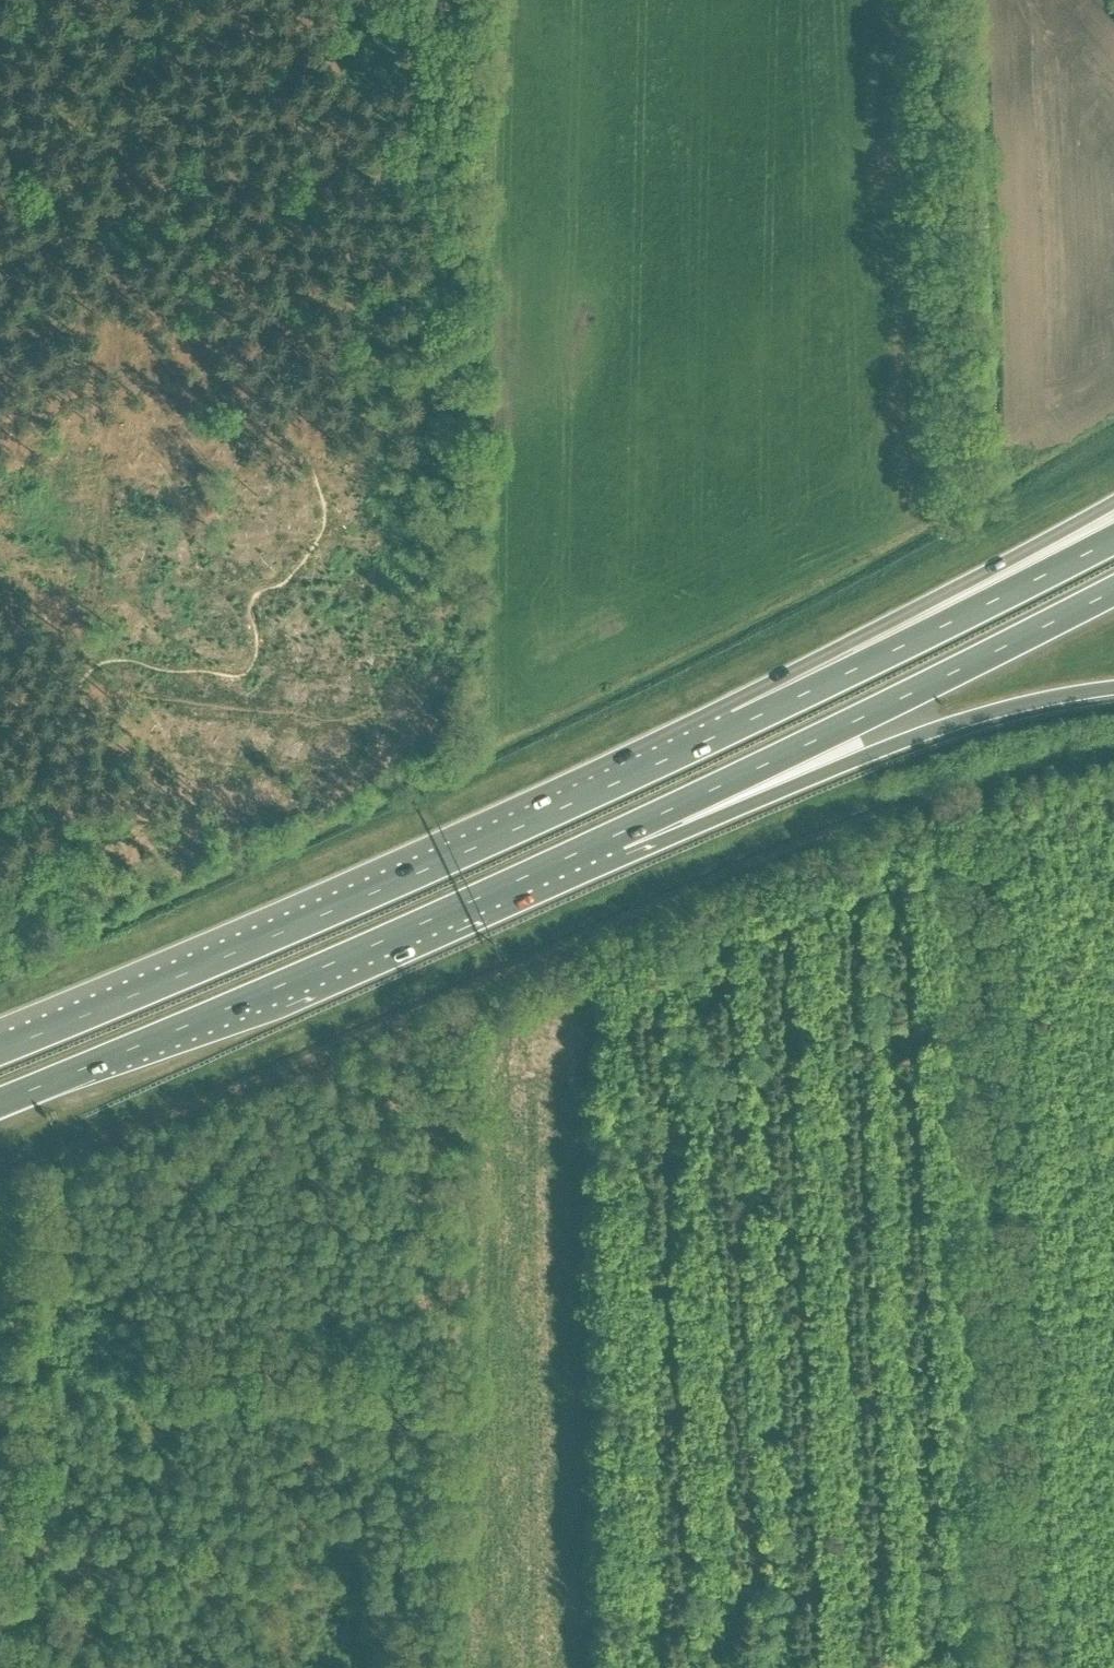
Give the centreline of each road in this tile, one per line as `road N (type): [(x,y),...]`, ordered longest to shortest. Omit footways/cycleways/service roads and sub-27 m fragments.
road 1 (track): [(980,805),(1019,1667)]
road 2 (trunk): [(735,729),(0,1051)]
road 3 (trunk): [(0,1102),(618,833)]
road 4 (trunk): [(618,833),(1113,592)]
road 5 (trunk): [(618,833),(952,723),(1113,690)]
road 6 (trunk): [(1113,503),(735,729)]
road 7 (trunk): [(1113,539),(735,729)]

